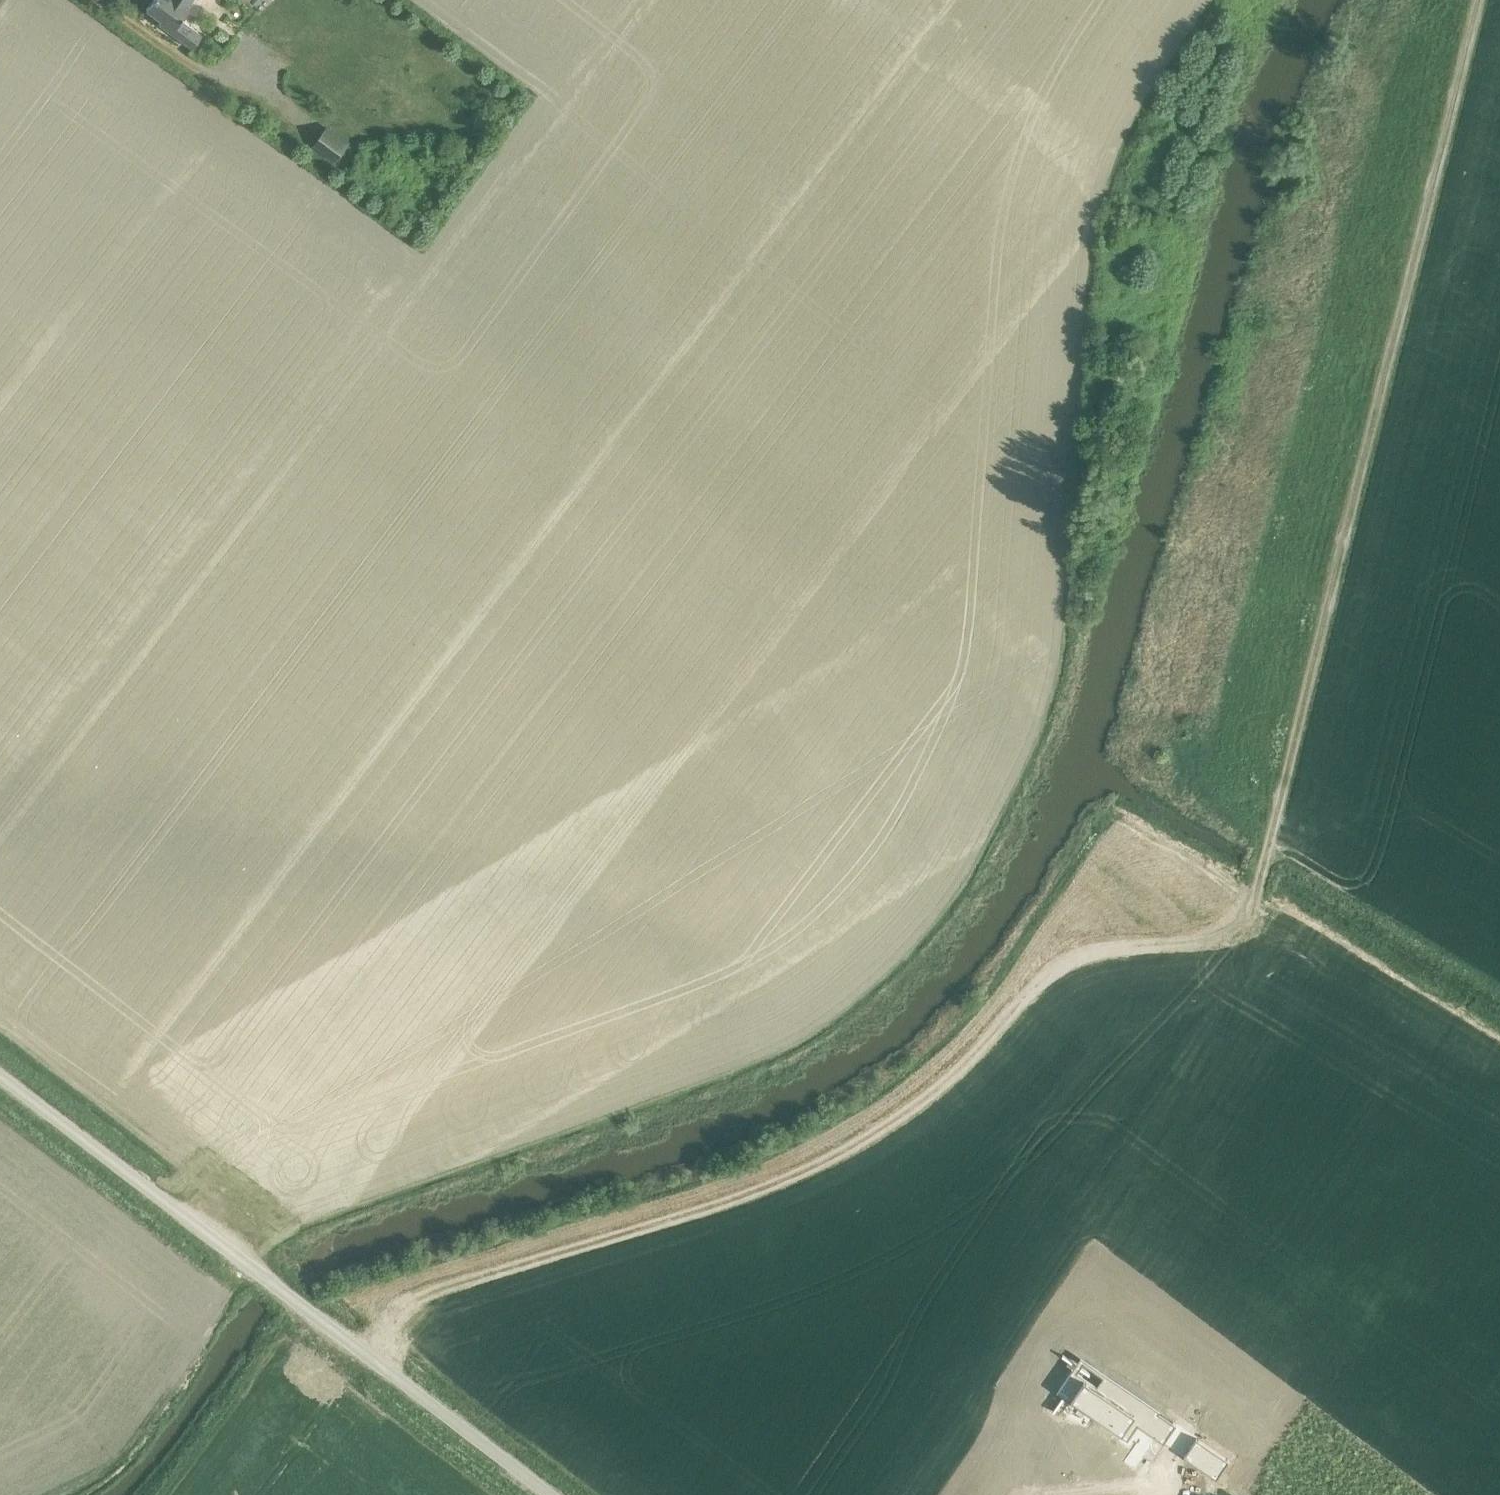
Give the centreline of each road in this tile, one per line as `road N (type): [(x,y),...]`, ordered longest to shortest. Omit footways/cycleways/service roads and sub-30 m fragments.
road 1 (unclassified): [(548,1494),(0,1078)]

